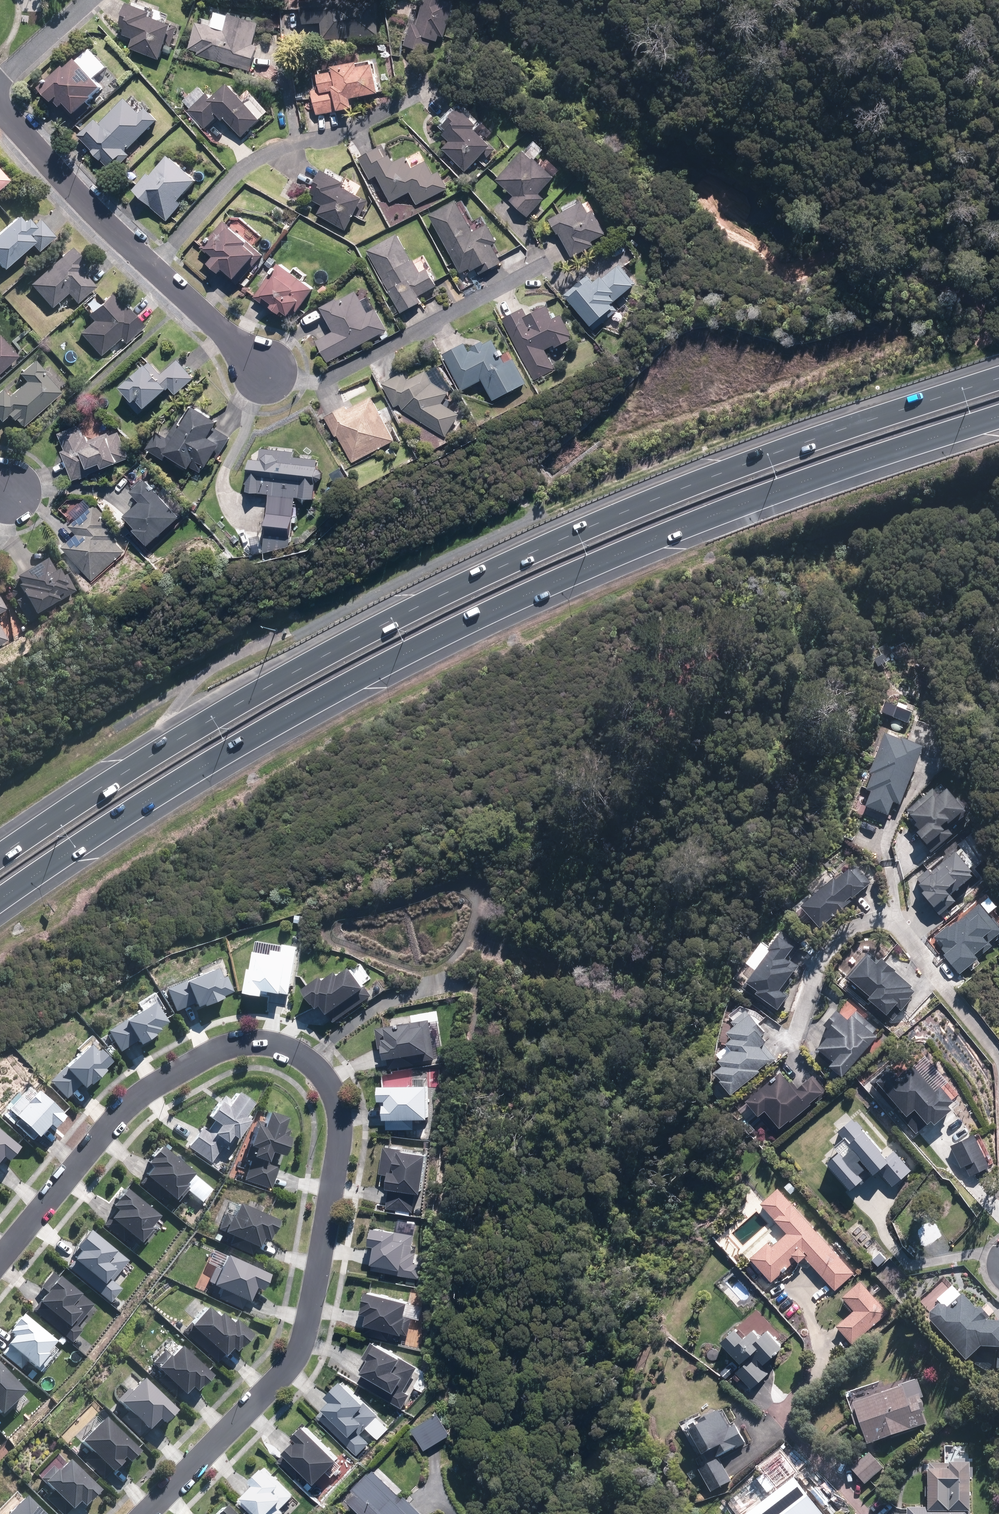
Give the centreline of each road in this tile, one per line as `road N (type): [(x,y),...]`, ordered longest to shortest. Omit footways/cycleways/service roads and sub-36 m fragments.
road 1 (motorway): [(998,419),(715,520),(444,639),(212,765),(0,902)]
road 2 (motorway): [(0,860),(183,742),(419,610),(659,502),(998,381)]
road 3 (residential): [(0,1264),(117,1115),(187,1064),(236,1045),(273,1046),(306,1061),(331,1087),(340,1145),(298,1353),(144,1513)]
road 4 (track): [(446,982),(478,933),(475,889),(454,884),(326,924),(327,941),(344,950),(439,971)]
road 5 (residential): [(265,371),(0,106)]
road 6 (track): [(278,634),(524,520),(539,494)]
road 7 (track): [(278,634),(202,678),(183,698),(173,714),(183,742)]
road 8 (track): [(306,1061),(383,1006),(446,982)]

